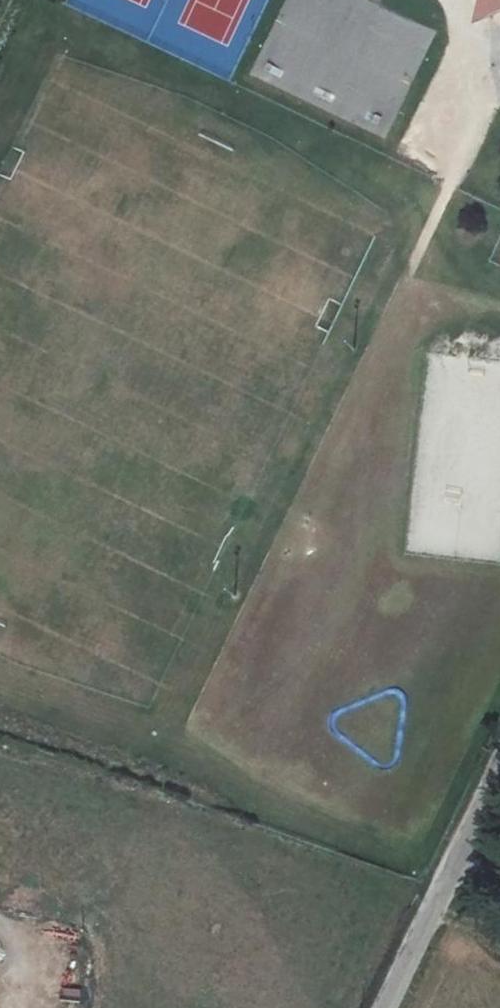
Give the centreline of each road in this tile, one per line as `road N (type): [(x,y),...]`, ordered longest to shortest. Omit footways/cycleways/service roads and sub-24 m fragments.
road 1 (unclassified): [(383,1007),(499,773)]

